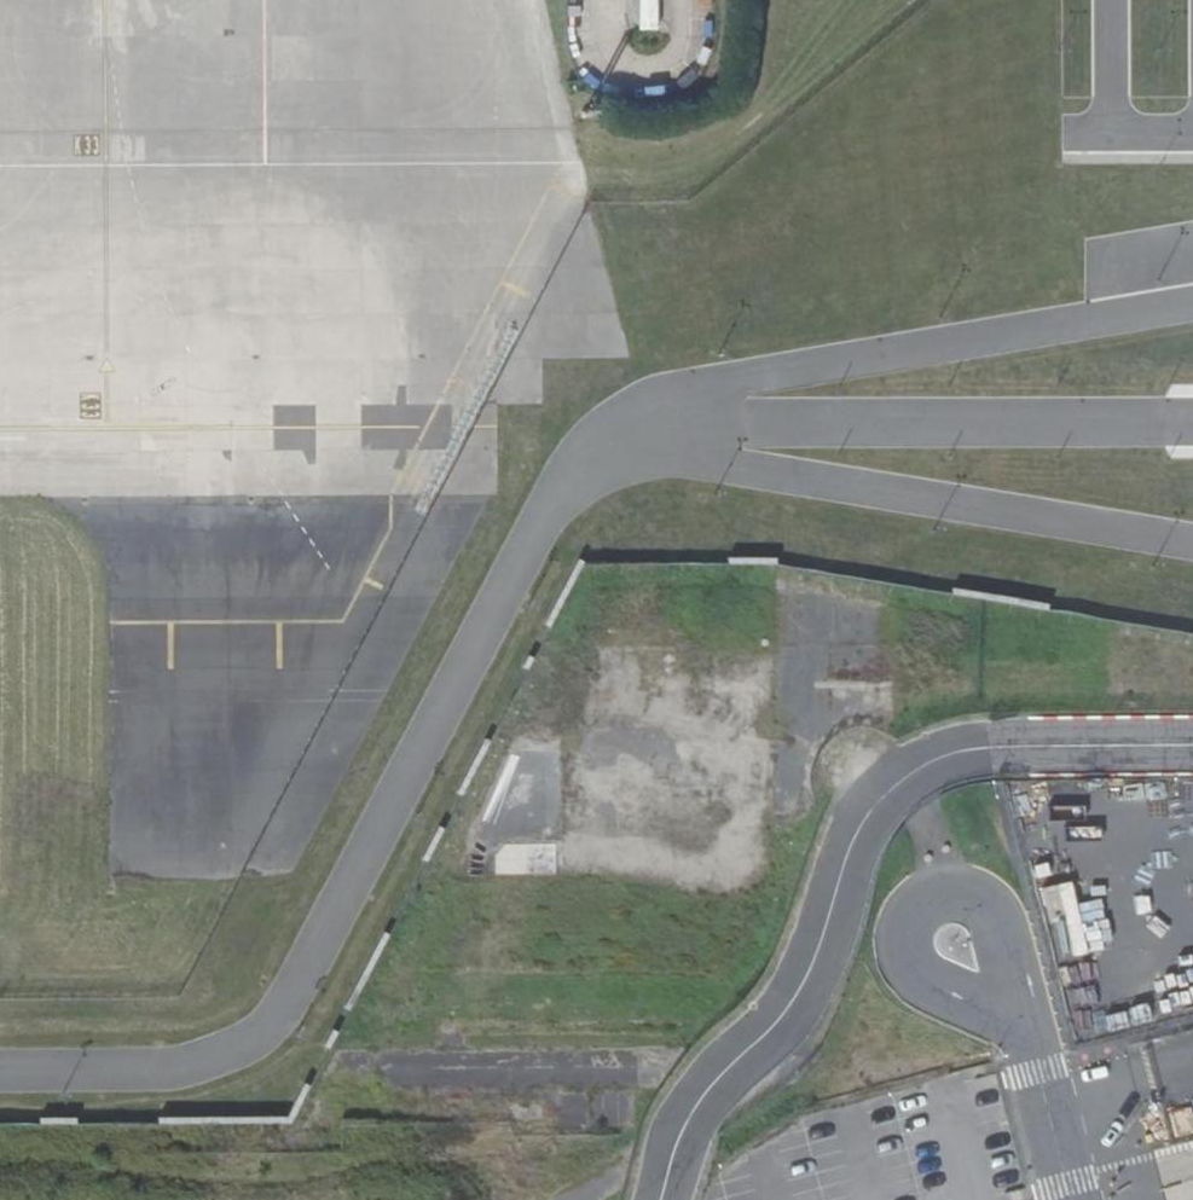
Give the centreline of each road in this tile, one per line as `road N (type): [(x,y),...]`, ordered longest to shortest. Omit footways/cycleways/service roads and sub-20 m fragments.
road 1 (unclassified): [(1072,1199),(1018,1004)]
road 2 (unclassified): [(1018,1004),(989,905),(940,900),(911,937)]
road 3 (unclassified): [(911,937),(915,969),(938,992),(1018,1004)]

